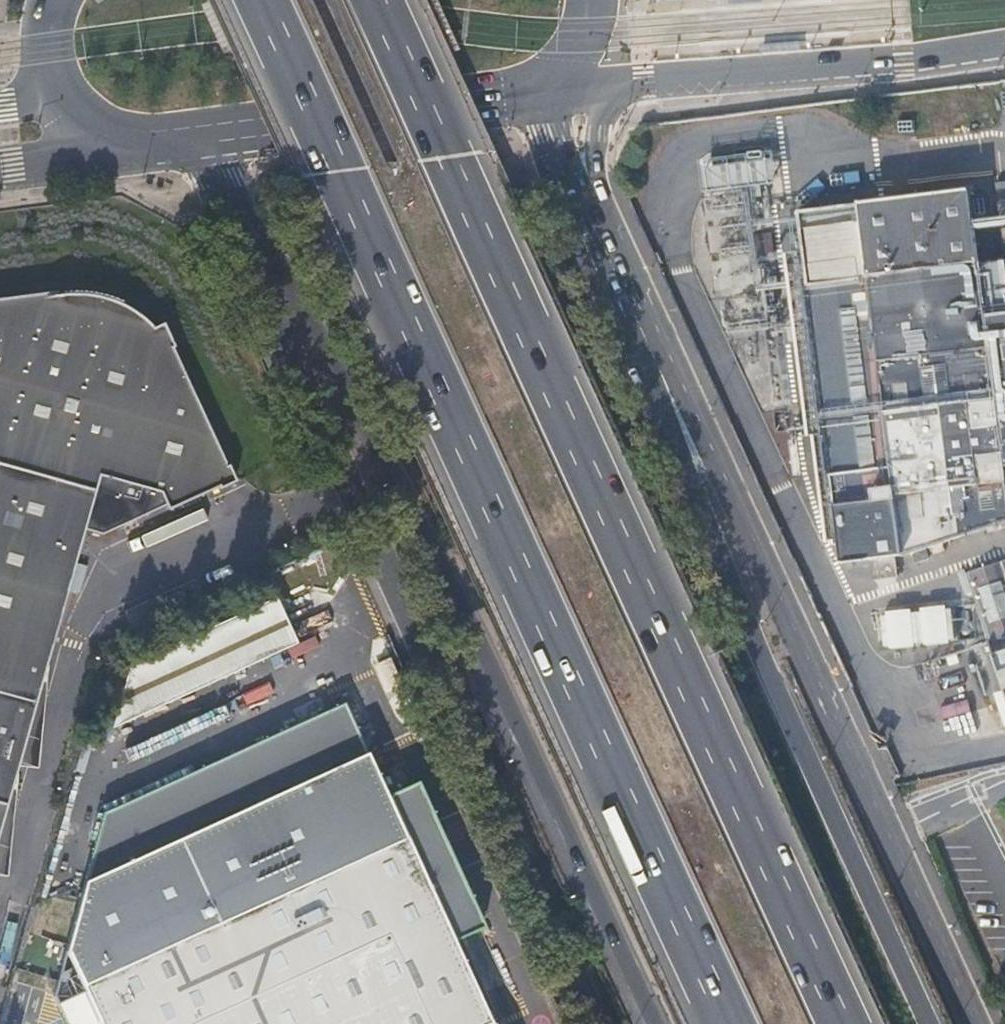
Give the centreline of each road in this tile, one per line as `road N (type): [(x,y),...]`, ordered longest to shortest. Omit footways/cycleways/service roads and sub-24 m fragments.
road 1 (motorway): [(259,0),(731,1023)]
road 2 (motorway): [(846,1023),(374,0)]
road 3 (motorway): [(278,301),(324,361),(458,591),(655,1023)]
road 4 (residential): [(278,301),(602,1023)]
road 5 (residential): [(982,1023),(698,432),(654,396)]
road 6 (motorway): [(931,1023),(728,591),(654,396)]
road 7 (secondary): [(632,85),(905,64),(1004,48)]
road 8 (secondary): [(200,140),(529,93)]
road 9 (residential): [(200,140),(278,301)]
road 10 (residential): [(654,396),(587,233)]
road 11 (residential): [(587,233),(602,119),(632,85)]
road 12 (residential): [(587,233),(529,93)]
road 13 (secondary): [(0,166),(124,141)]

